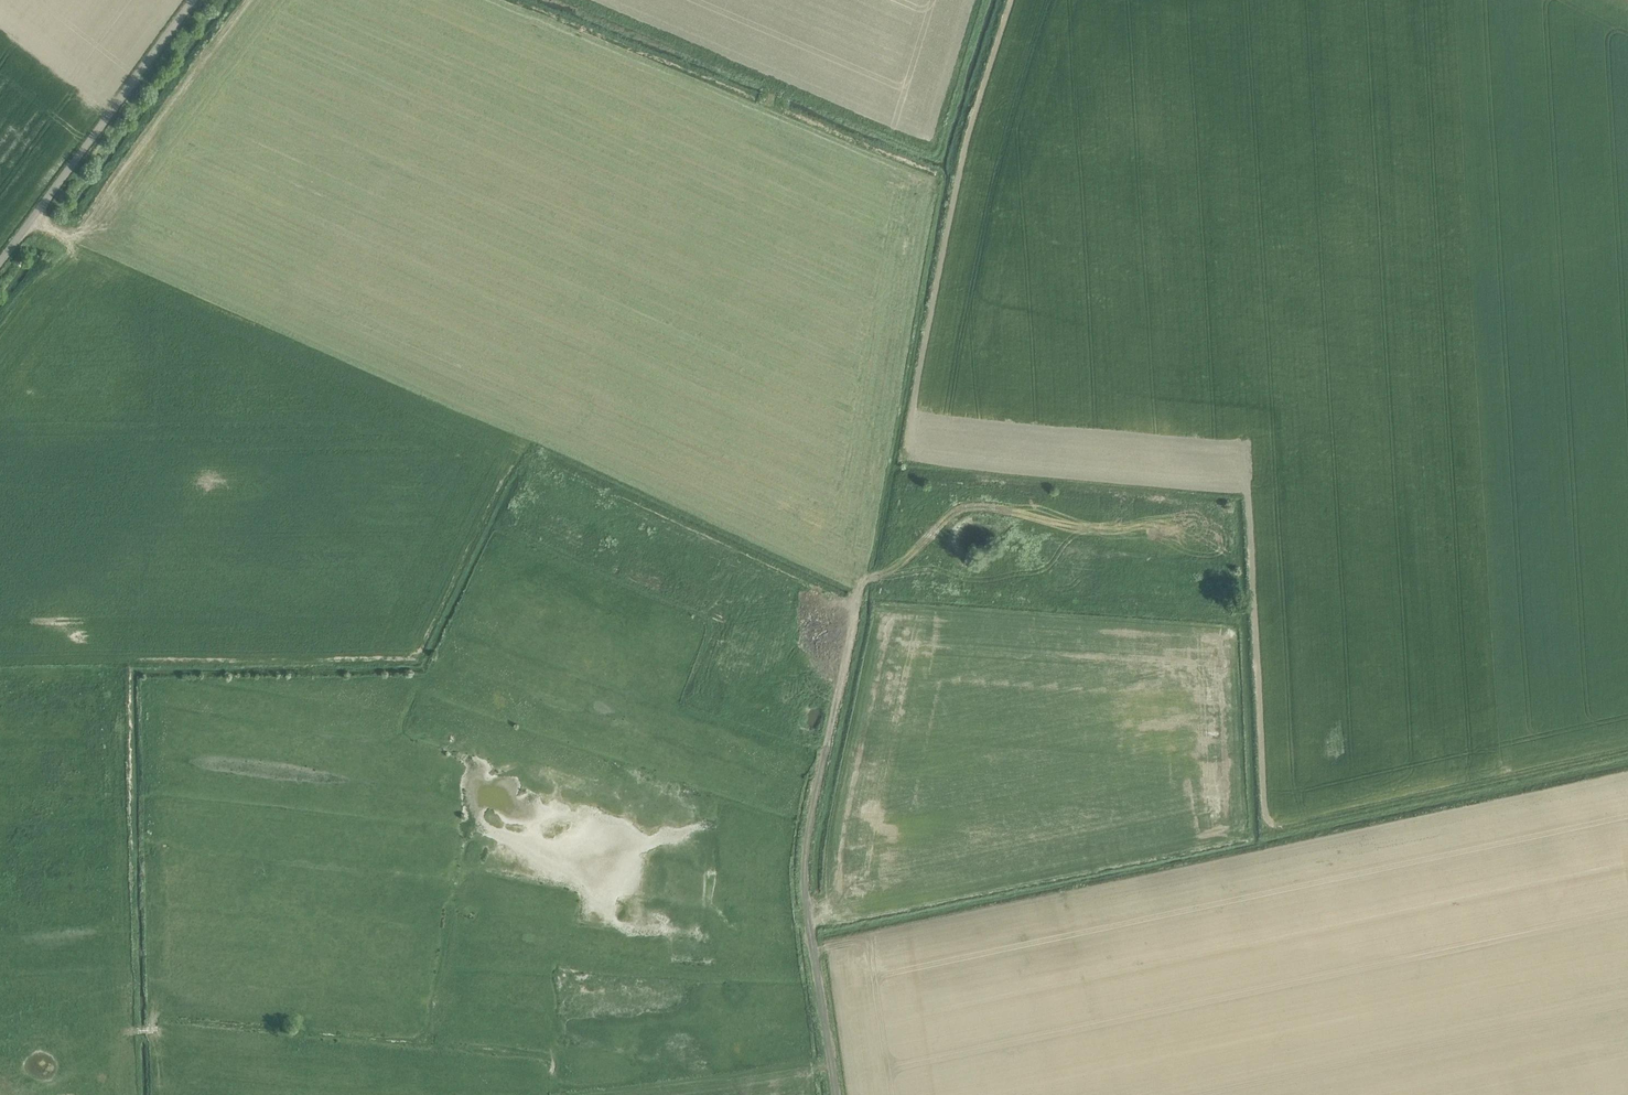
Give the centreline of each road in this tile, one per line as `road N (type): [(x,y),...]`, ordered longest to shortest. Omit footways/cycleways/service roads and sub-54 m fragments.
road 1 (track): [(833,1094),(805,872),(854,609)]
road 2 (unclassified): [(197,0),(0,263)]

